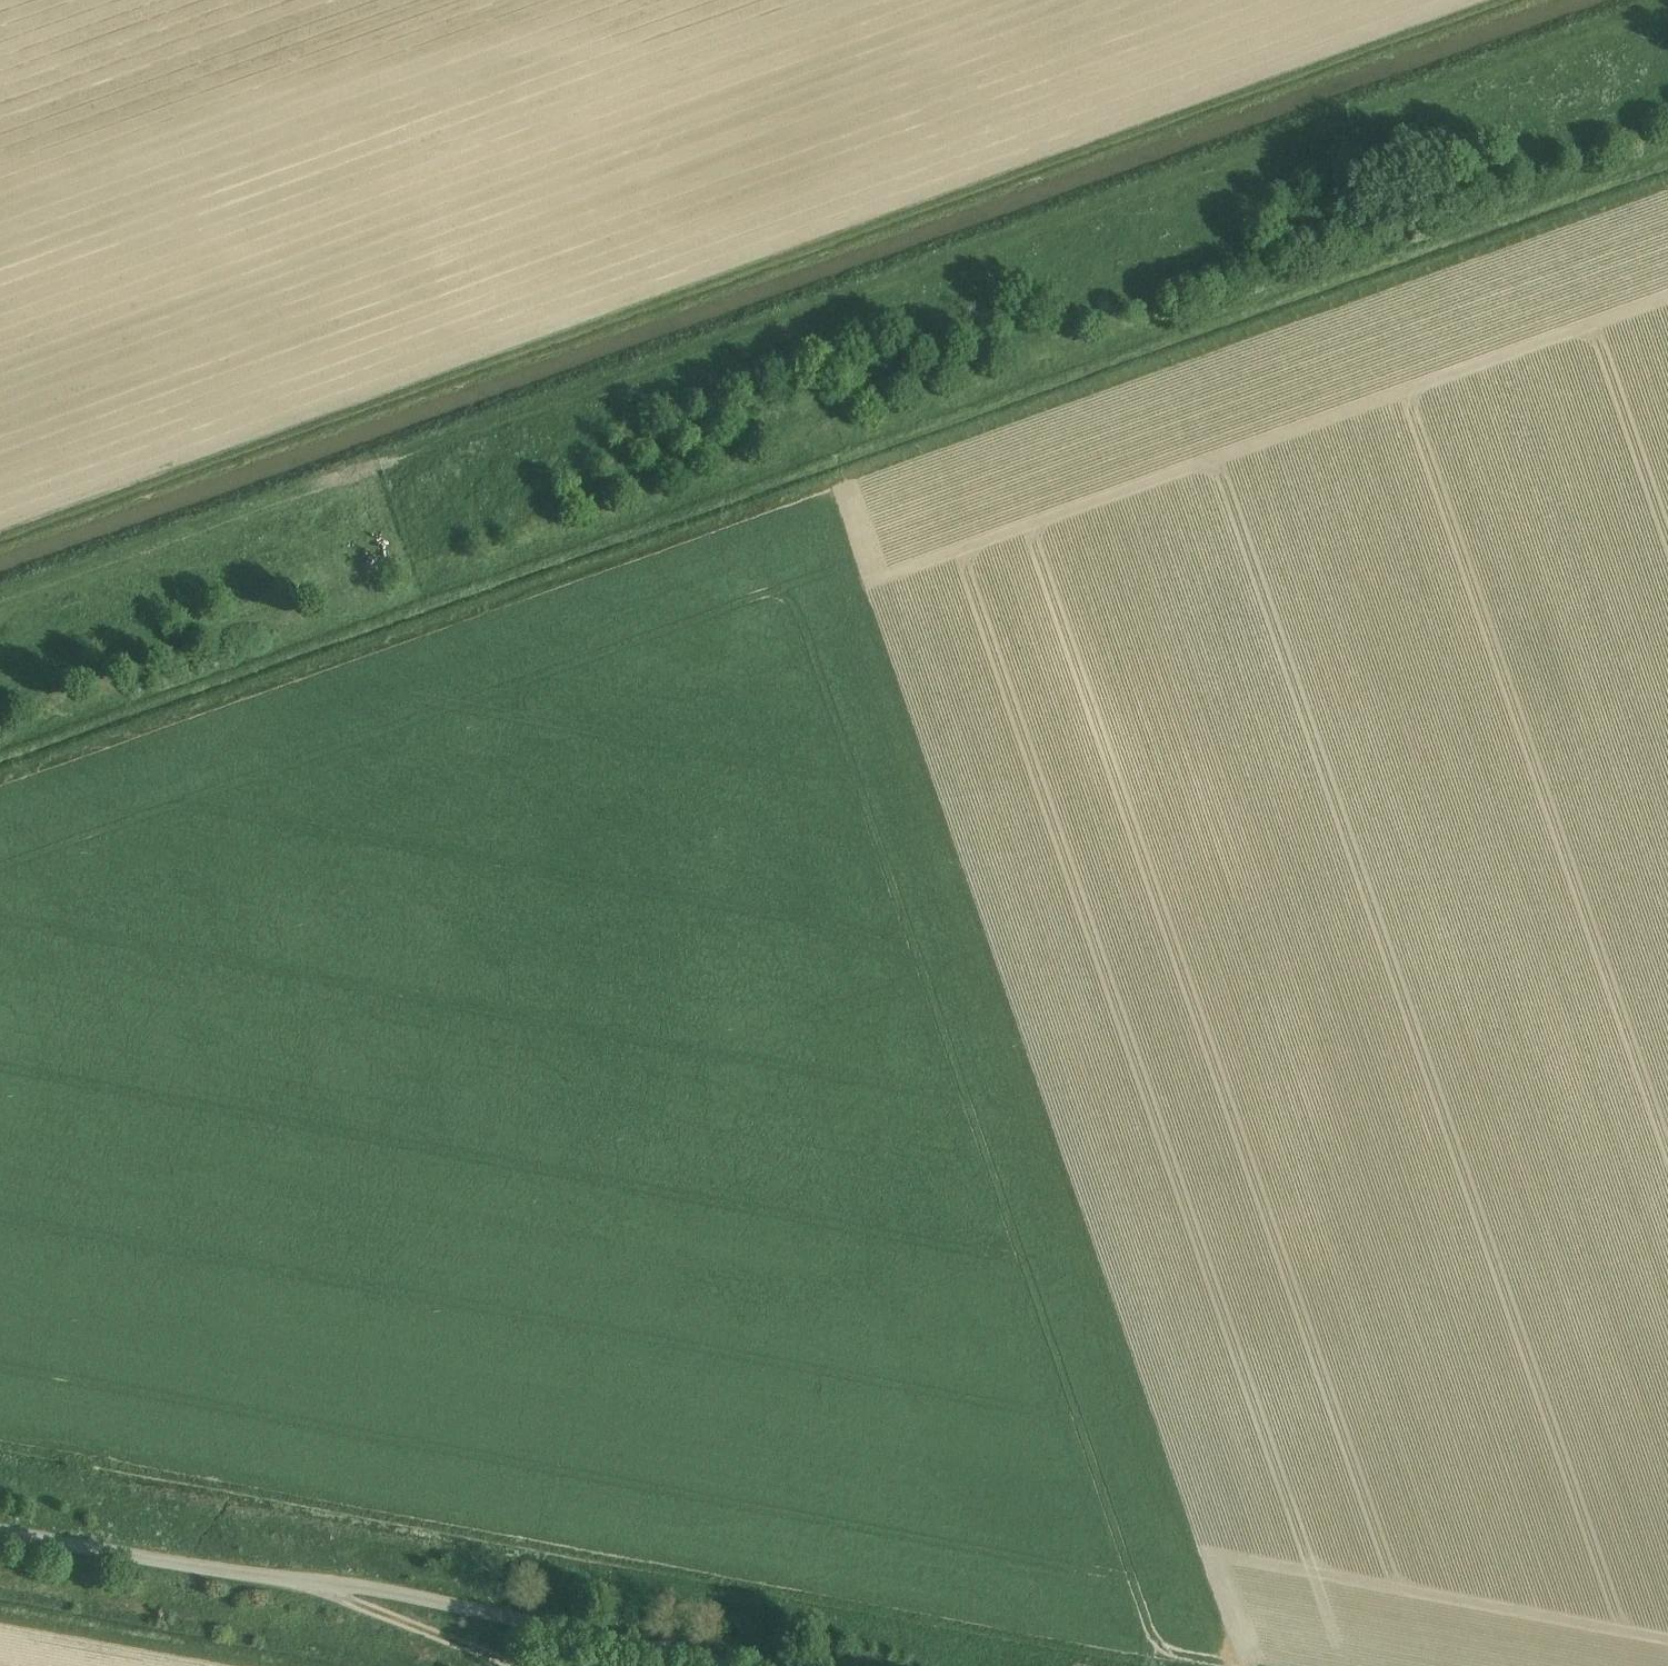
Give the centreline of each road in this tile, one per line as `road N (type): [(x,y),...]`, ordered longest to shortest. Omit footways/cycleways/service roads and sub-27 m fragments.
road 1 (unclassified): [(742,1665),(363,1588),(247,1577),(0,1532)]
road 2 (track): [(379,464),(0,601)]

